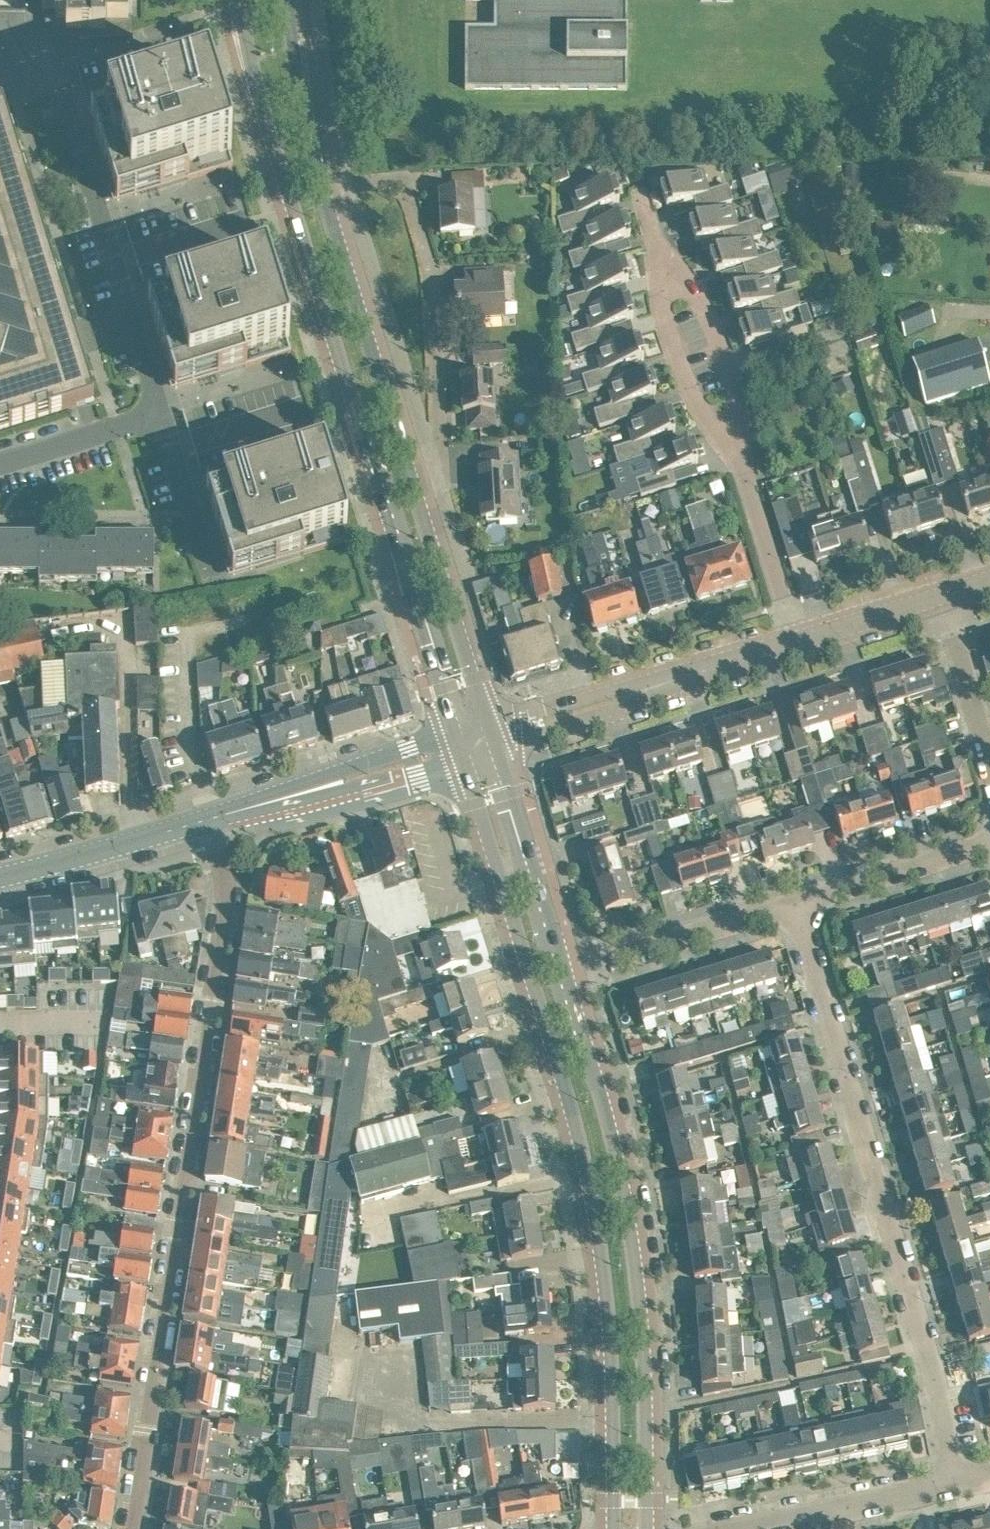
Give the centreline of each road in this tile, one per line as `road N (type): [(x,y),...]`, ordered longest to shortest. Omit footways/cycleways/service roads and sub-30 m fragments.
road 1 (secondary): [(462,758),(567,1086),(593,1196),(609,1326),(613,1528)]
road 2 (secondary): [(241,0),(249,54),(454,733)]
road 3 (secondary): [(490,723),(321,184),(291,0)]
road 4 (residential): [(133,1528),(224,905),(210,820)]
road 5 (residential): [(958,1484),(796,904)]
road 6 (secondary): [(646,1528),(640,1323),(622,1186),(566,974)]
road 7 (residential): [(10,31),(63,93),(160,414)]
road 8 (tertiary): [(210,820),(349,793),(462,758)]
road 9 (tertiary): [(454,733),(210,820)]
road 10 (residential): [(566,974),(796,904)]
road 11 (secondary): [(566,974),(498,747)]
road 12 (residential): [(737,451),(698,411),(676,361),(660,308),(662,255)]
road 13 (tertiary): [(0,878),(210,820)]
road 14 (residential): [(662,255),(696,294),(720,344),(735,397),(737,451)]
road 15 (residential): [(795,645),(737,451)]
road 16 (residential): [(796,904),(989,845)]
road 17 (residential): [(938,596),(989,769)]
road 18 (tertiary): [(498,747),(618,710),(665,683)]
road 19 (tertiary): [(665,683),(490,723)]
road 20 (residential): [(0,462),(160,414)]
road 21 (residential): [(160,414),(209,568)]
road 22 (tertiary): [(795,645),(938,596)]
road 23 (tertiary): [(665,683),(795,645)]

